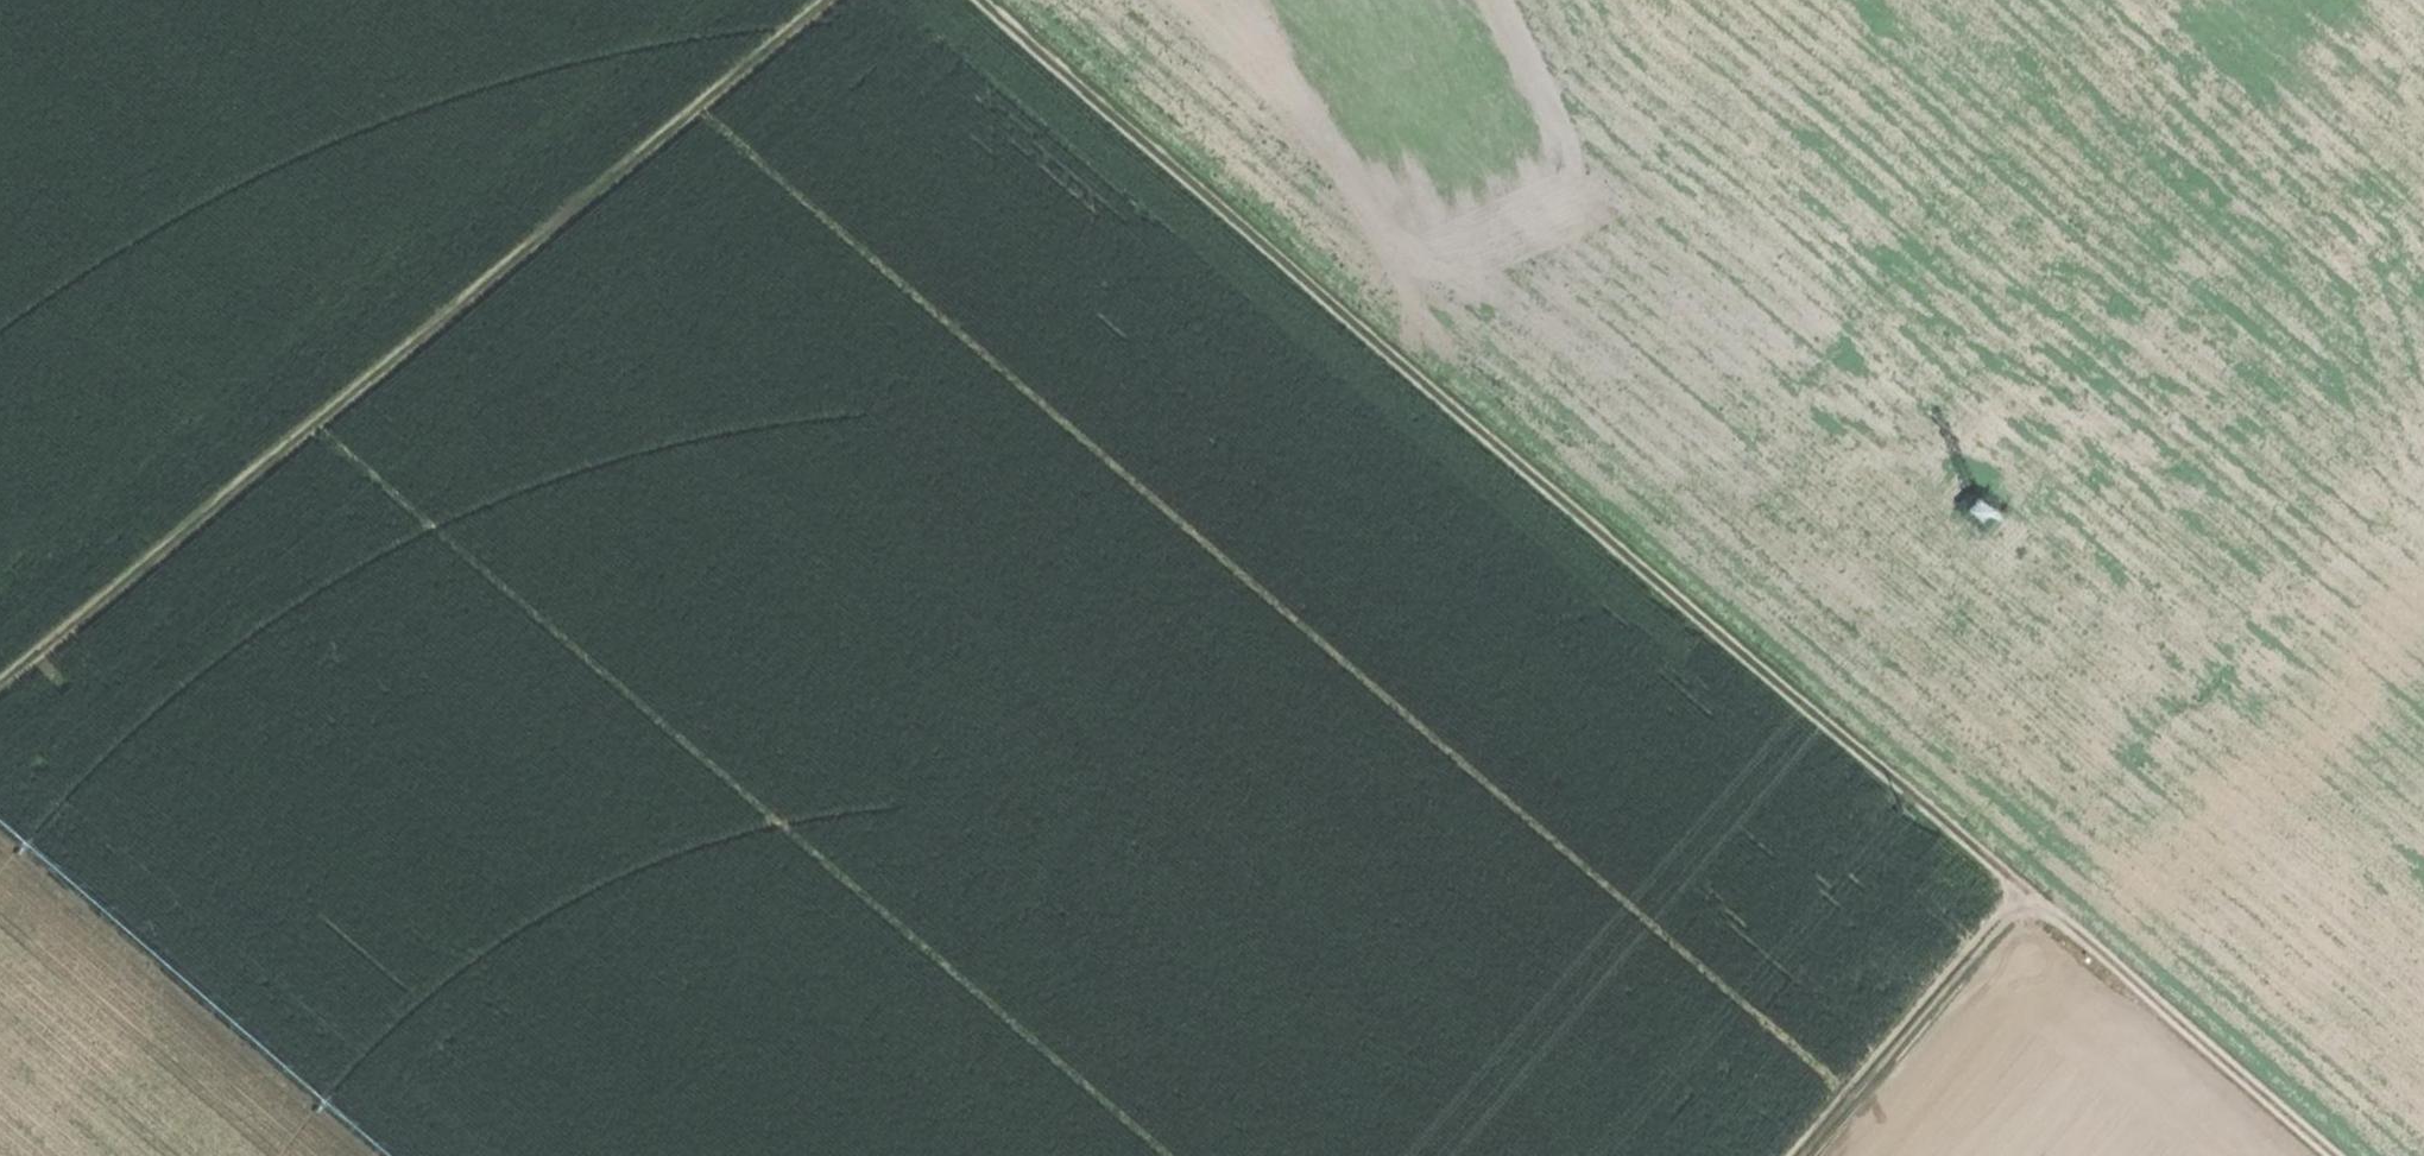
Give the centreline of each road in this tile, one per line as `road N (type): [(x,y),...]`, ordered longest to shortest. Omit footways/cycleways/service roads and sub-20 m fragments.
road 1 (track): [(2334,1155),(977,0)]
road 2 (track): [(831,0),(0,686)]
road 3 (track): [(1808,1155),(2035,901)]

